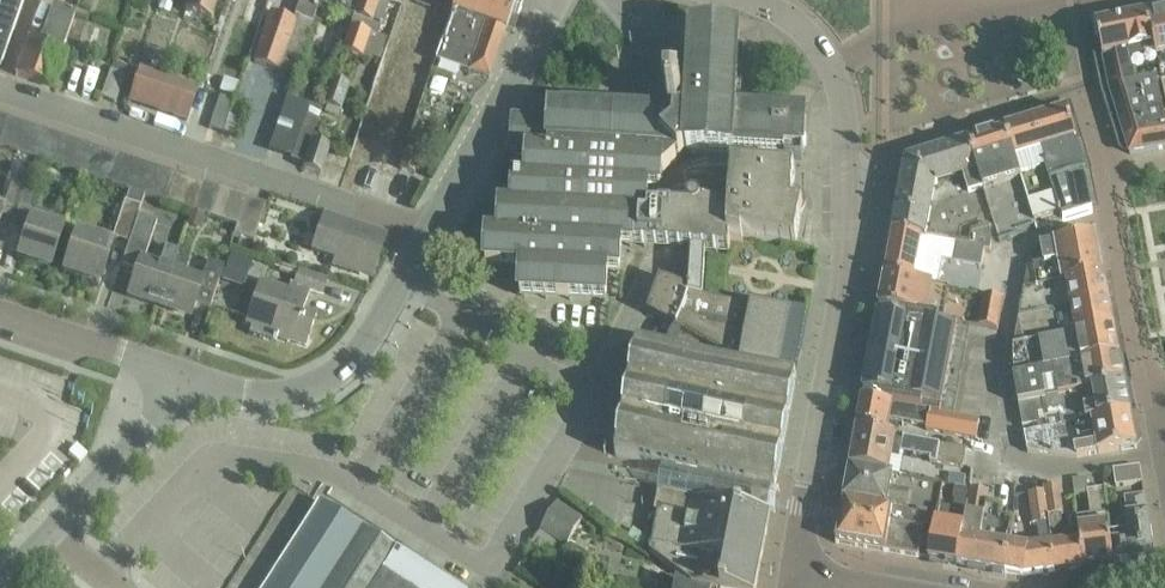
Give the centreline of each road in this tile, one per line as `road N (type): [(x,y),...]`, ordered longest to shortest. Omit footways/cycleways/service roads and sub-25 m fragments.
road 1 (tertiary): [(792,575),(845,272),(845,108),(833,68)]
road 2 (residential): [(428,229),(0,93)]
road 3 (residential): [(190,378),(246,399),(323,382),(367,345),(428,229)]
road 4 (residential): [(428,229),(554,0)]
road 5 (residential): [(833,68),(918,25),(1058,0)]
road 6 (residential): [(49,531),(190,378)]
road 7 (residential): [(190,378),(0,314)]

